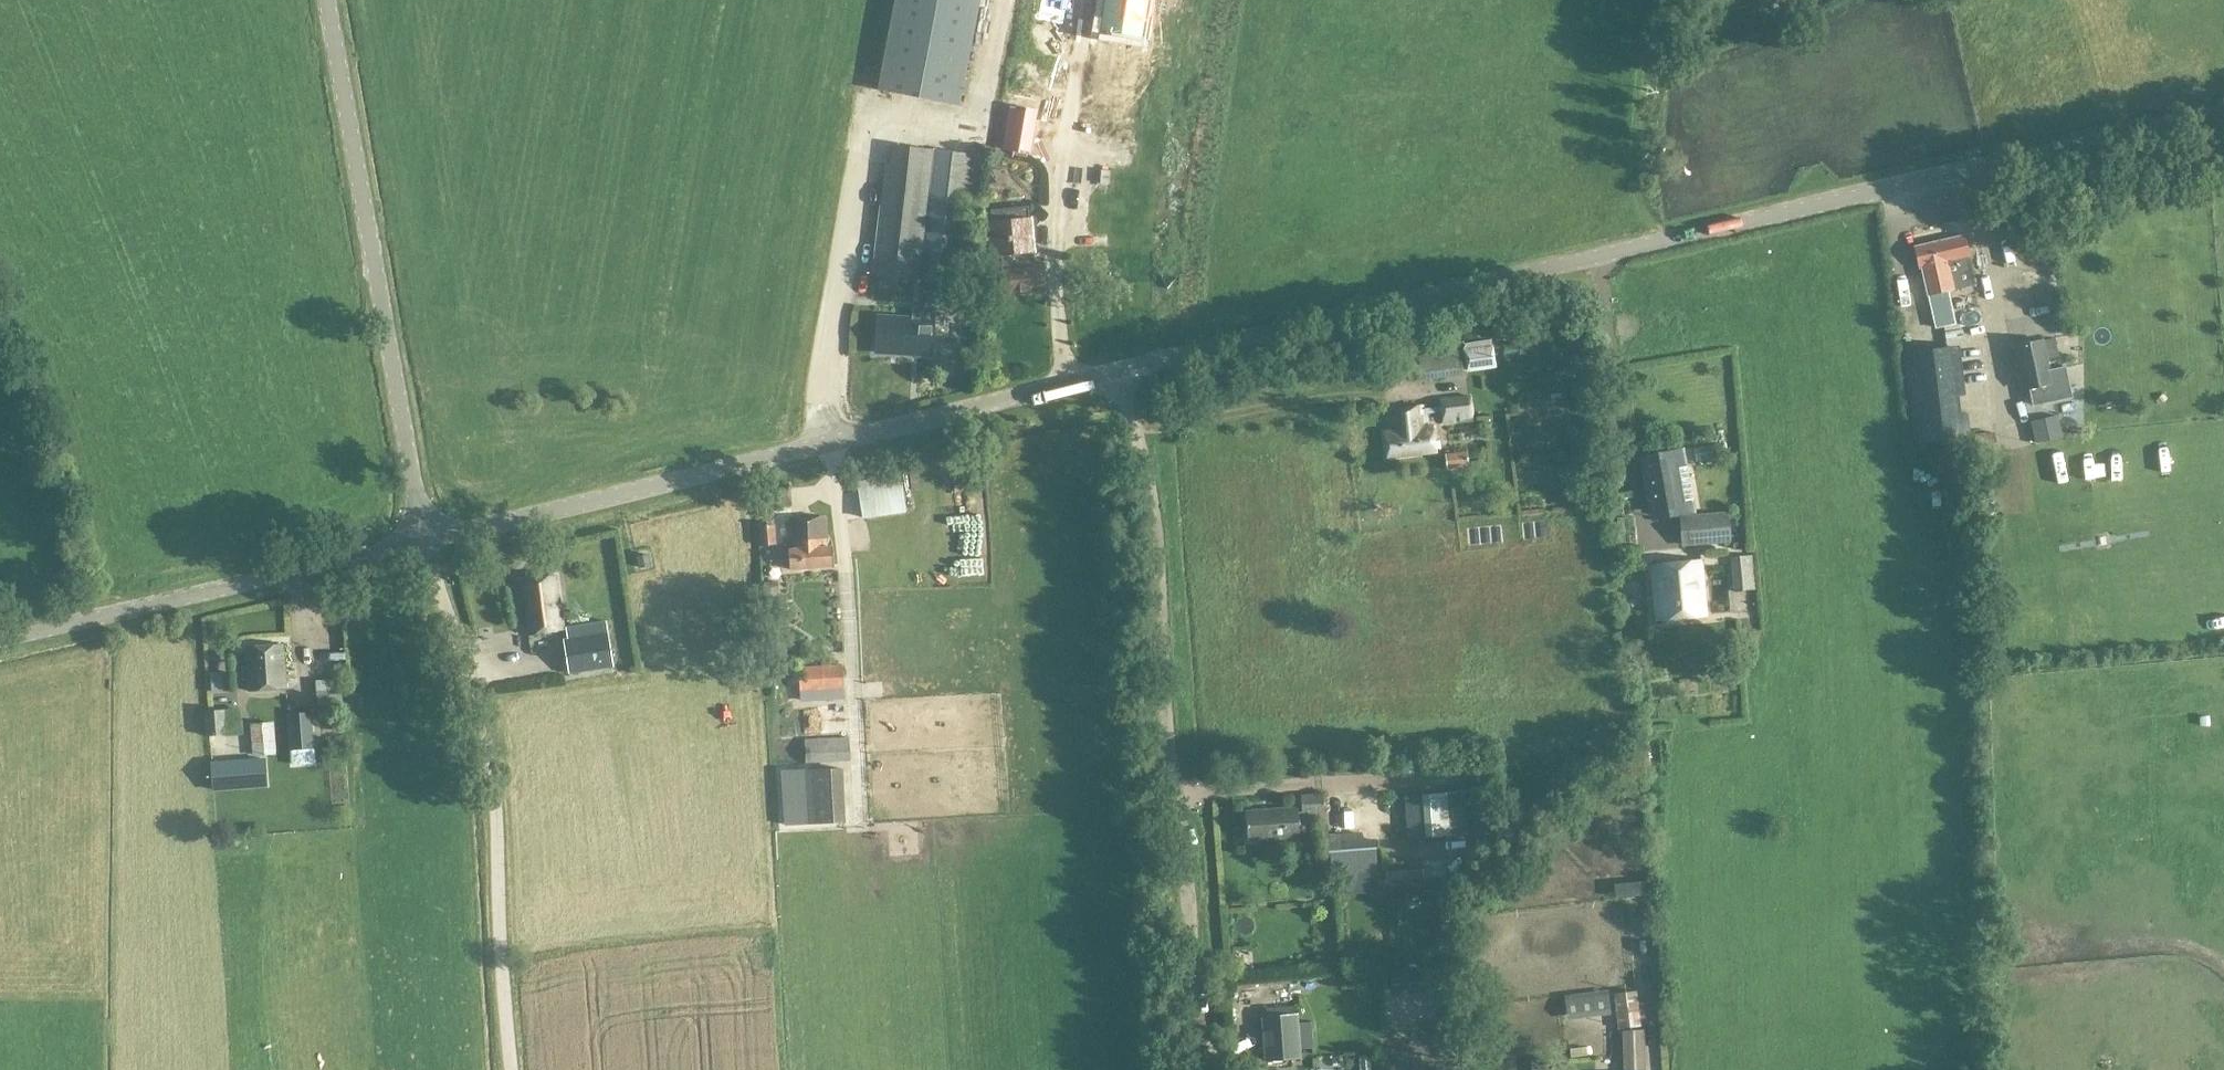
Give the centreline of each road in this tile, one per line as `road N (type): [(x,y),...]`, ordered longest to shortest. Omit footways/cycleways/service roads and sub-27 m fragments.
road 1 (unclassified): [(425,540),(1600,255),(2223,114)]
road 2 (track): [(1118,370),(1150,479),(1197,1069)]
road 3 (unclassified): [(425,540),(332,0)]
road 4 (track): [(512,1069),(494,784),(425,540)]
road 5 (unclassified): [(0,640),(425,540)]

